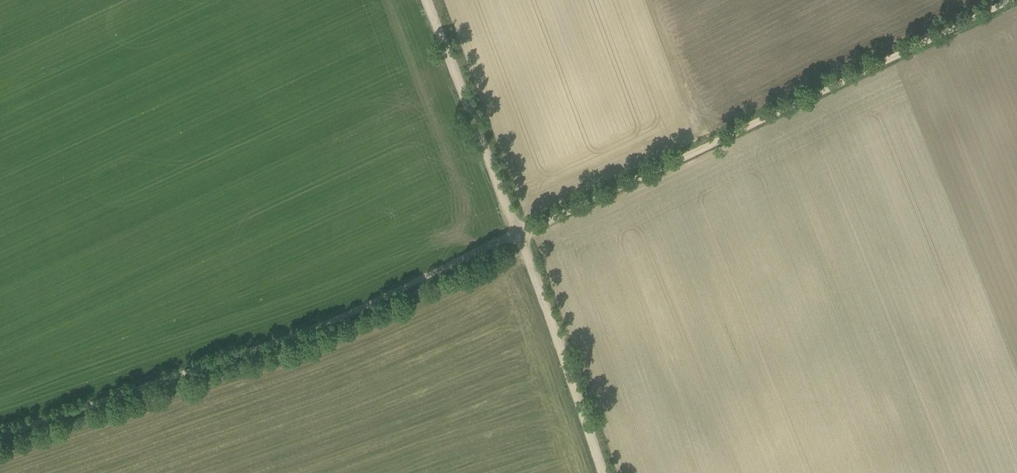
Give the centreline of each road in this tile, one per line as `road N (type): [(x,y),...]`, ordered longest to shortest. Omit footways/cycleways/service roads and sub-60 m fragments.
road 1 (track): [(516,229),(309,330),(0,436)]
road 2 (track): [(516,229),(1004,0)]
road 3 (track): [(601,472),(516,229)]
road 4 (track): [(516,229),(430,0)]

